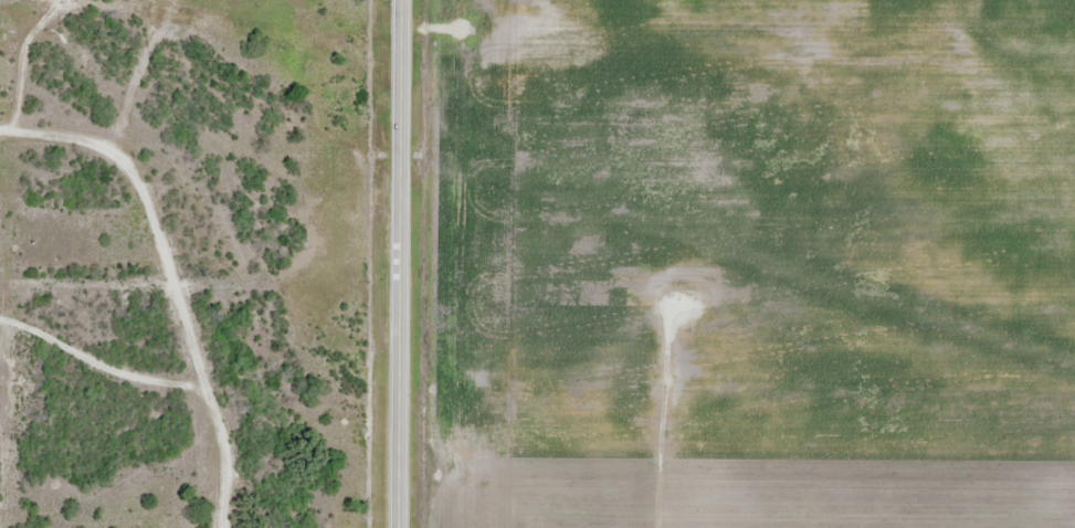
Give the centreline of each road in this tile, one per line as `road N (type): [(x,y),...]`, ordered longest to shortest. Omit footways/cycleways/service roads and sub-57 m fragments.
road 1 (secondary): [(402,0),(398,527)]

